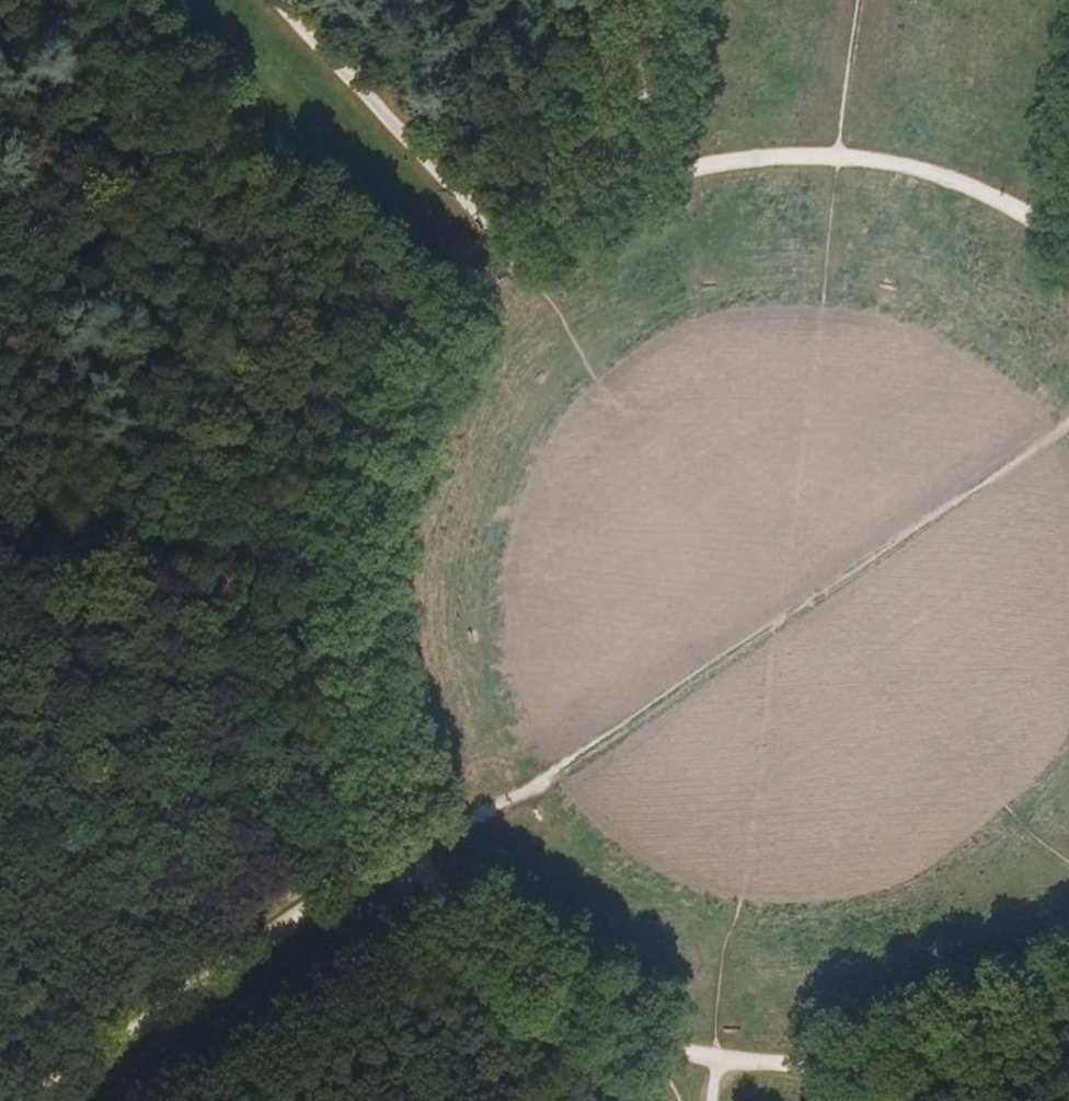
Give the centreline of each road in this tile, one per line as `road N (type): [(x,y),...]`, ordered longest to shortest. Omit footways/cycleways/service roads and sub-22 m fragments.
road 1 (track): [(1068,974),(964,1034),(879,1057),(735,1063),(636,1040),(556,992),(469,928),(398,844),(366,753),(352,679),(358,506),(416,366),(513,259)]
road 2 (track): [(513,259),(642,186),(711,165),(801,155),(892,162),(979,188),(1068,241)]
road 3 (track): [(29,1100),(398,844)]
road 4 (track): [(274,0),(513,259)]
road 5 (track): [(642,186),(665,0)]

